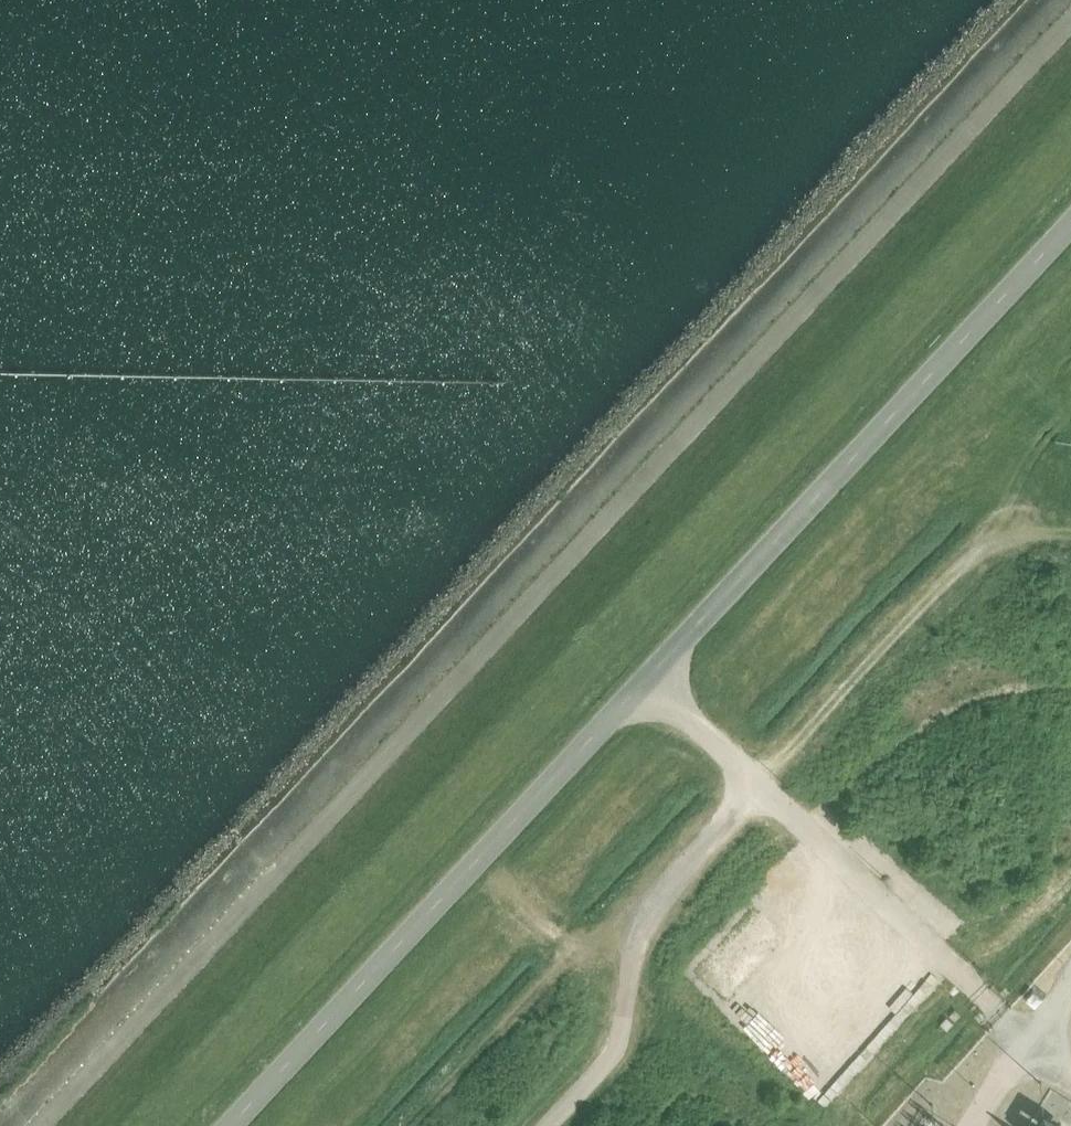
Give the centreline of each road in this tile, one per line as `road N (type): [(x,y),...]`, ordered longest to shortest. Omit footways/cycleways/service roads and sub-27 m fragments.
road 1 (tertiary): [(1070,222),(234,1125)]

